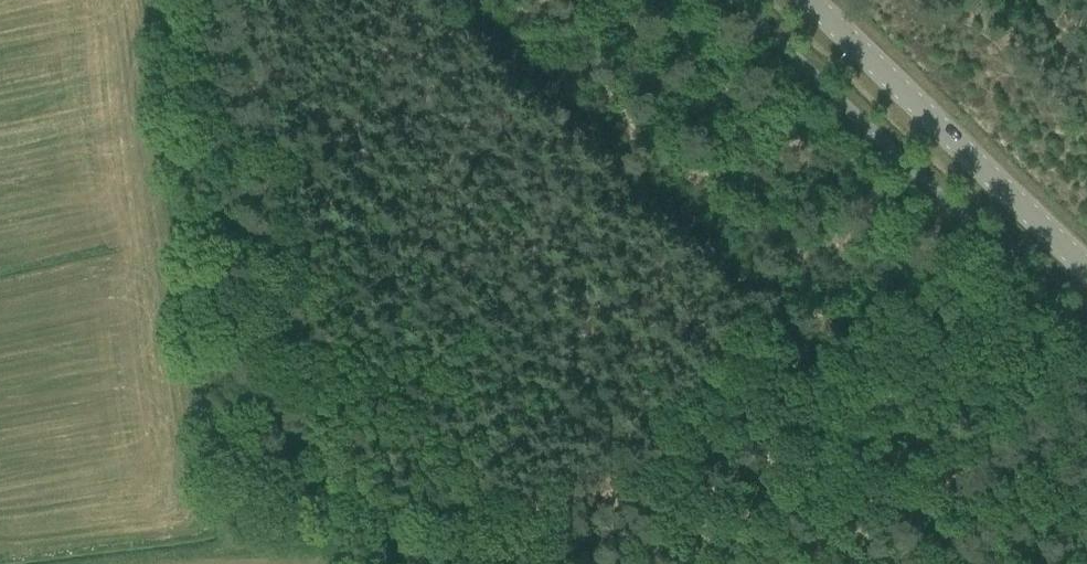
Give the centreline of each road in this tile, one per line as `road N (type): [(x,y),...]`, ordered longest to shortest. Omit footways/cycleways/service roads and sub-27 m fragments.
road 1 (tertiary): [(1086,275),(804,0)]

